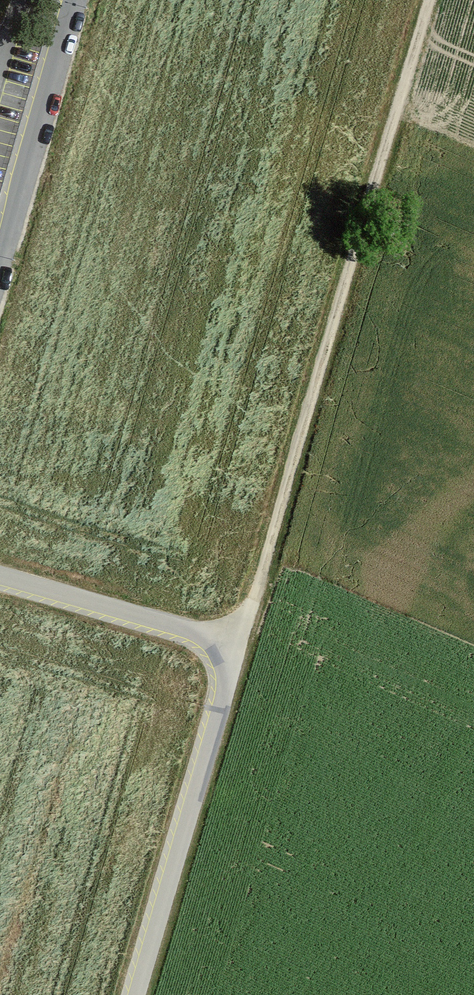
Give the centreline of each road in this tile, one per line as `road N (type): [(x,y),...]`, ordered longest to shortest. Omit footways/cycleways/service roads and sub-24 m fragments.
road 1 (track): [(430,0),(231,669)]
road 2 (residential): [(139,994),(231,669),(219,645),(0,577)]
road 3 (residential): [(0,258),(76,0)]

